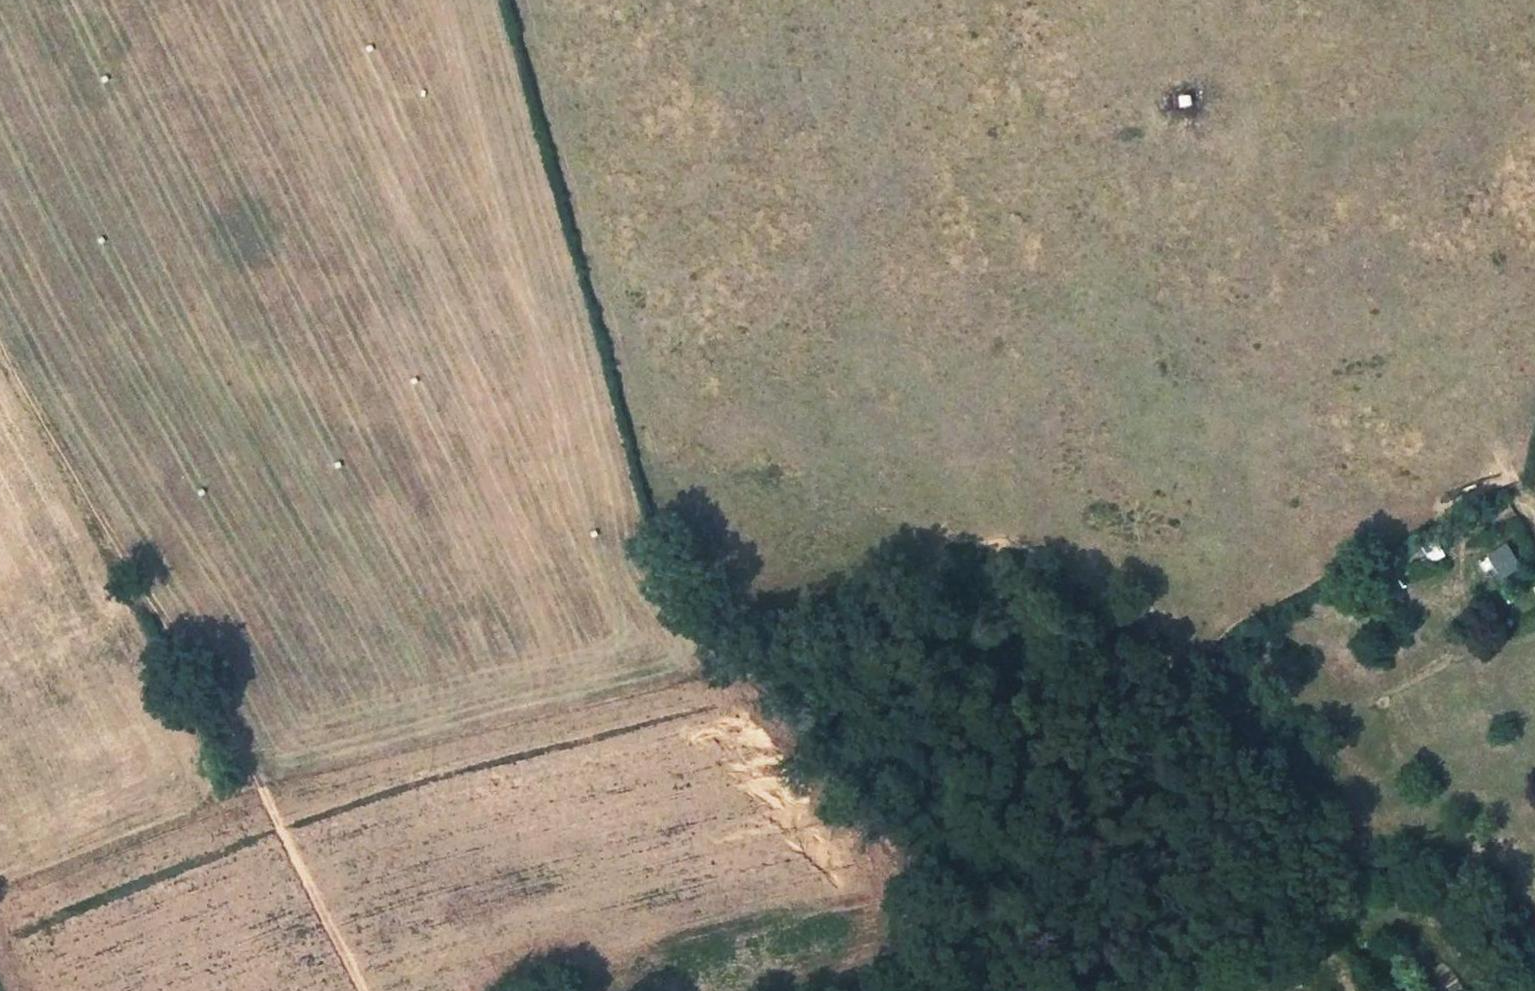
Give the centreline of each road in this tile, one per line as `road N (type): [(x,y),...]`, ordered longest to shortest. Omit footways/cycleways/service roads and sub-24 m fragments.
road 1 (track): [(358,990),(241,751),(0,342)]
road 2 (track): [(1020,990),(924,936),(855,937),(681,990)]

